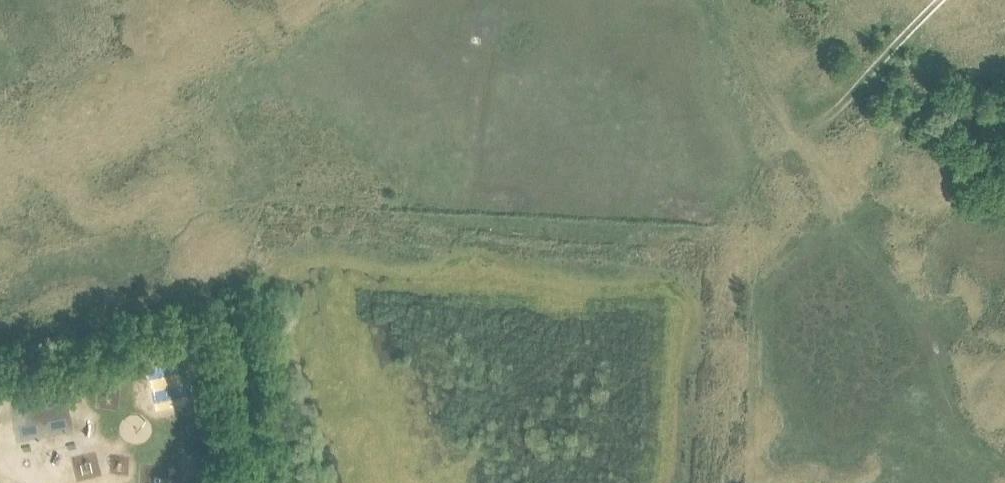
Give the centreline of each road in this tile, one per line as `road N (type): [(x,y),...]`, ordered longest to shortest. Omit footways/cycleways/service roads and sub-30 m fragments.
road 1 (track): [(722,0),(767,109),(786,127),(814,126),(938,0)]

